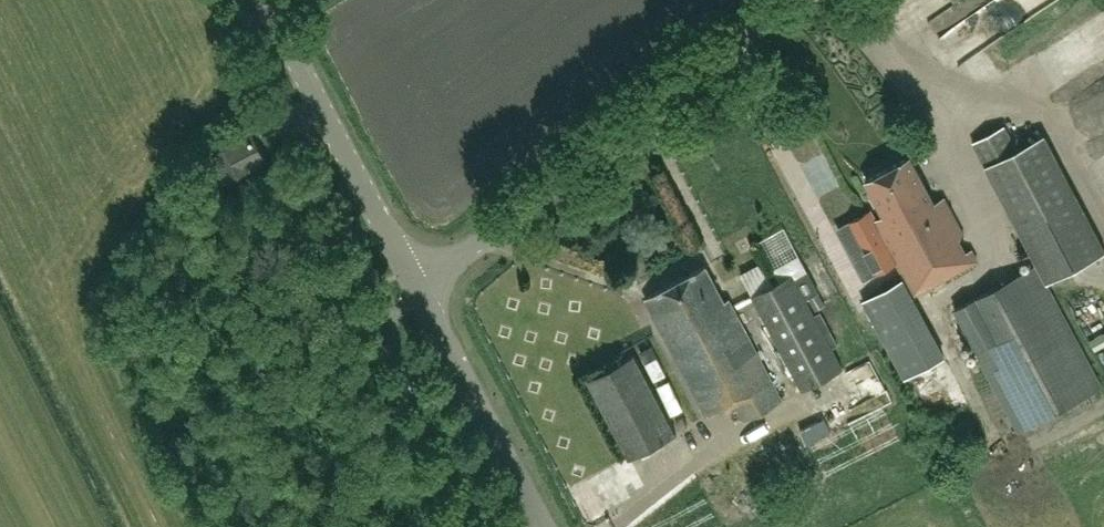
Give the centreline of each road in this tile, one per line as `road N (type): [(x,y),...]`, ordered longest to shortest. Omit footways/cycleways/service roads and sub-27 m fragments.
road 1 (unclassified): [(419,286),(799,0)]
road 2 (tertiary): [(419,286),(266,0)]
road 3 (tertiary): [(538,526),(419,286)]

